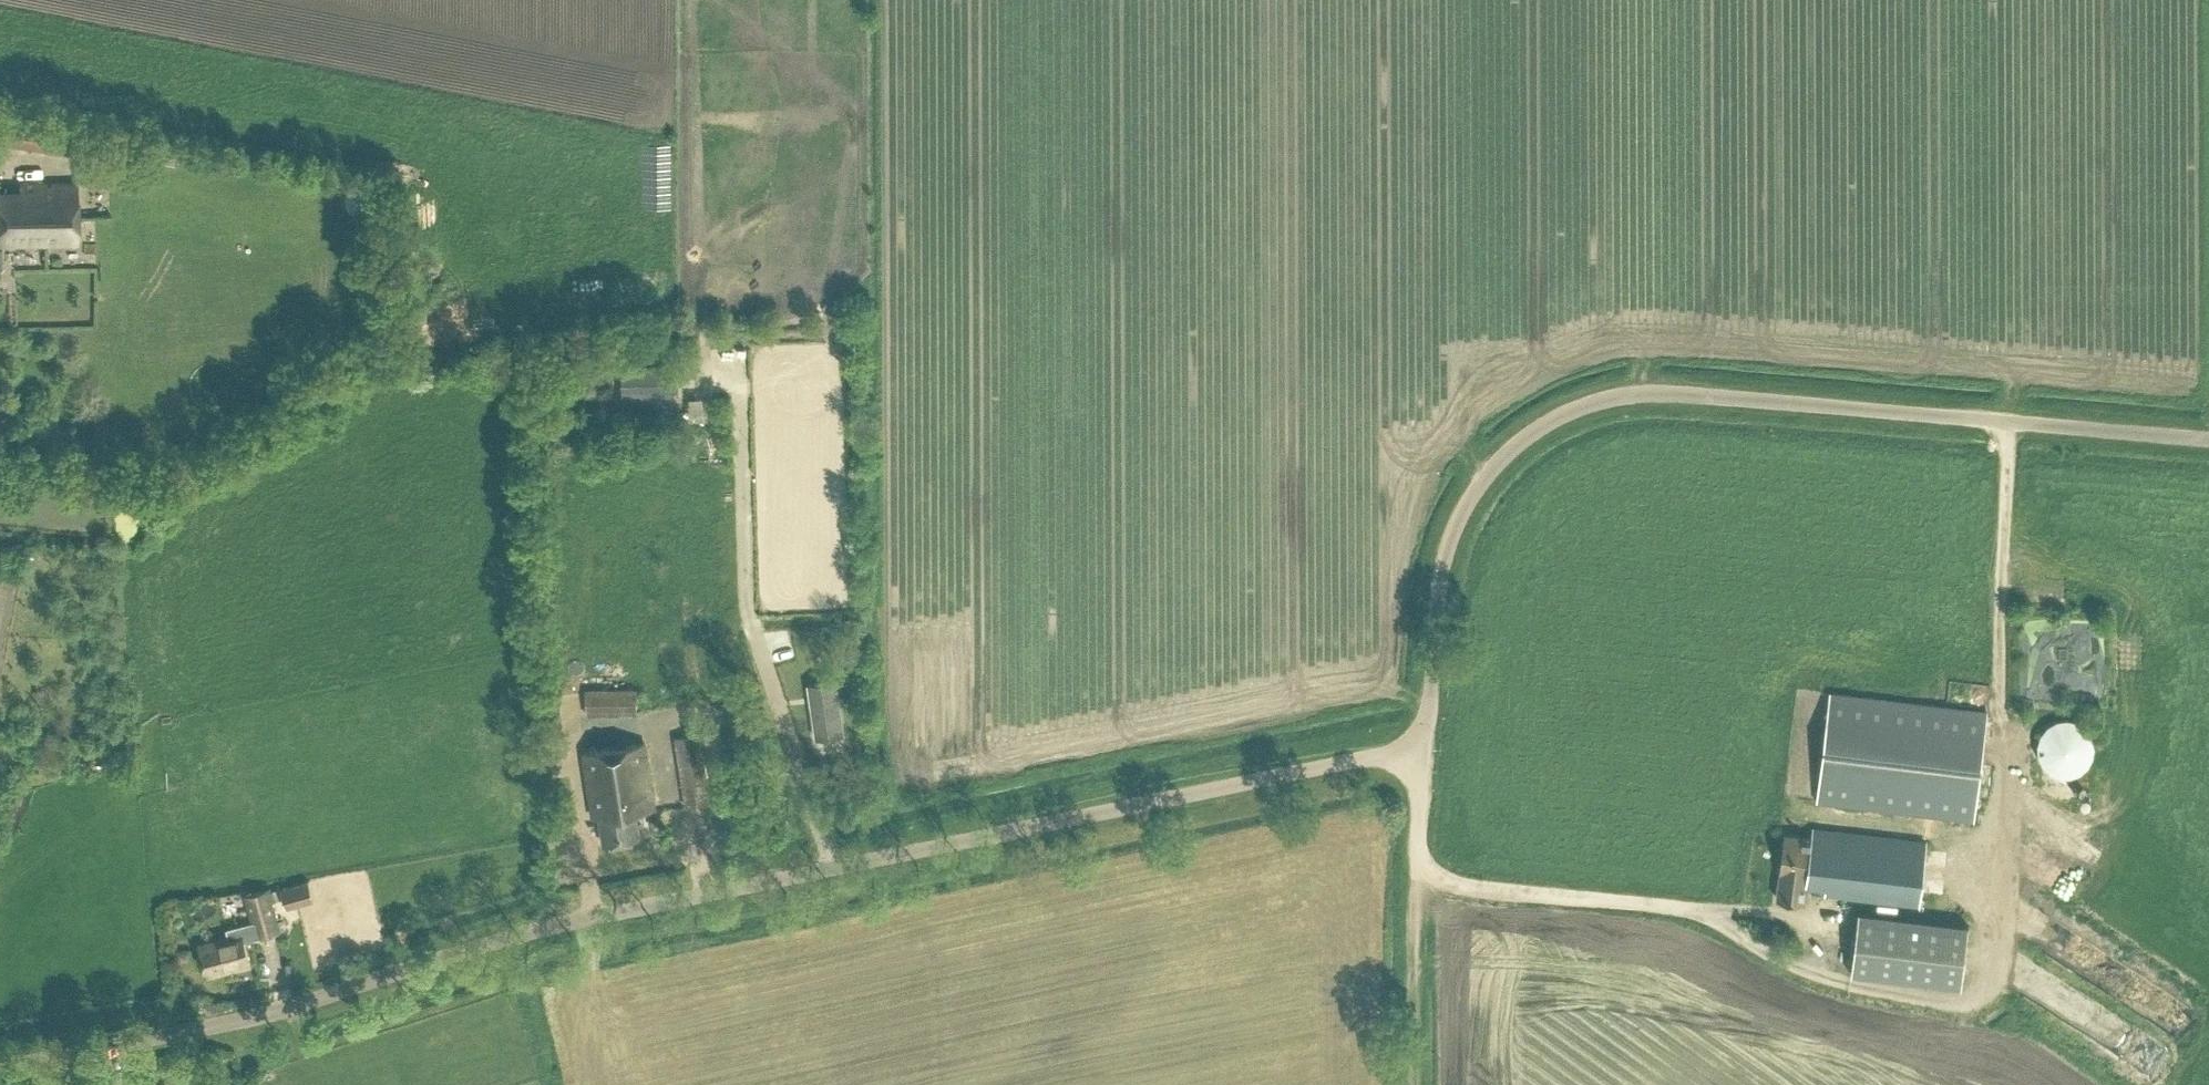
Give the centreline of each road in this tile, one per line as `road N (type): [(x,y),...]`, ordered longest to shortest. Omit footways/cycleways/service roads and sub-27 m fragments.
road 1 (unclassified): [(0,1065),(277,1009),(519,932),(1424,747)]
road 2 (unclassified): [(1424,747),(1452,532),(1471,493),(1523,432),(1571,408),(1626,393),(1692,392),(2208,435)]
road 3 (track): [(1413,1084),(1417,856)]

